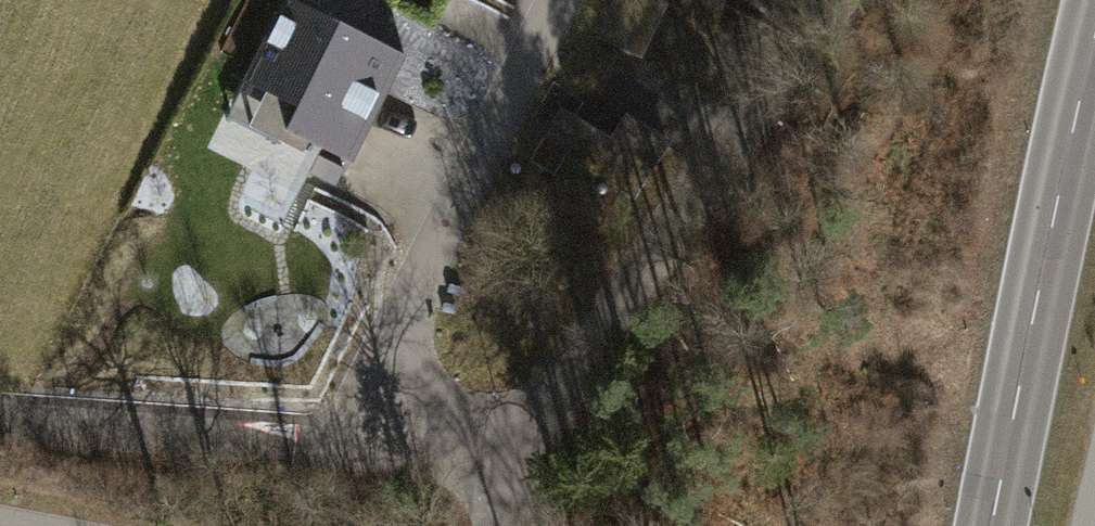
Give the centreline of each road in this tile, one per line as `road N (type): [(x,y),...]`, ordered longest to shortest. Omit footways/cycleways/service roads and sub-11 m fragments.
road 1 (residential): [(493,525),(501,432),(548,398),(820,0)]
road 2 (secondary): [(1094,43),(992,525)]
road 3 (residential): [(353,427),(559,0)]

